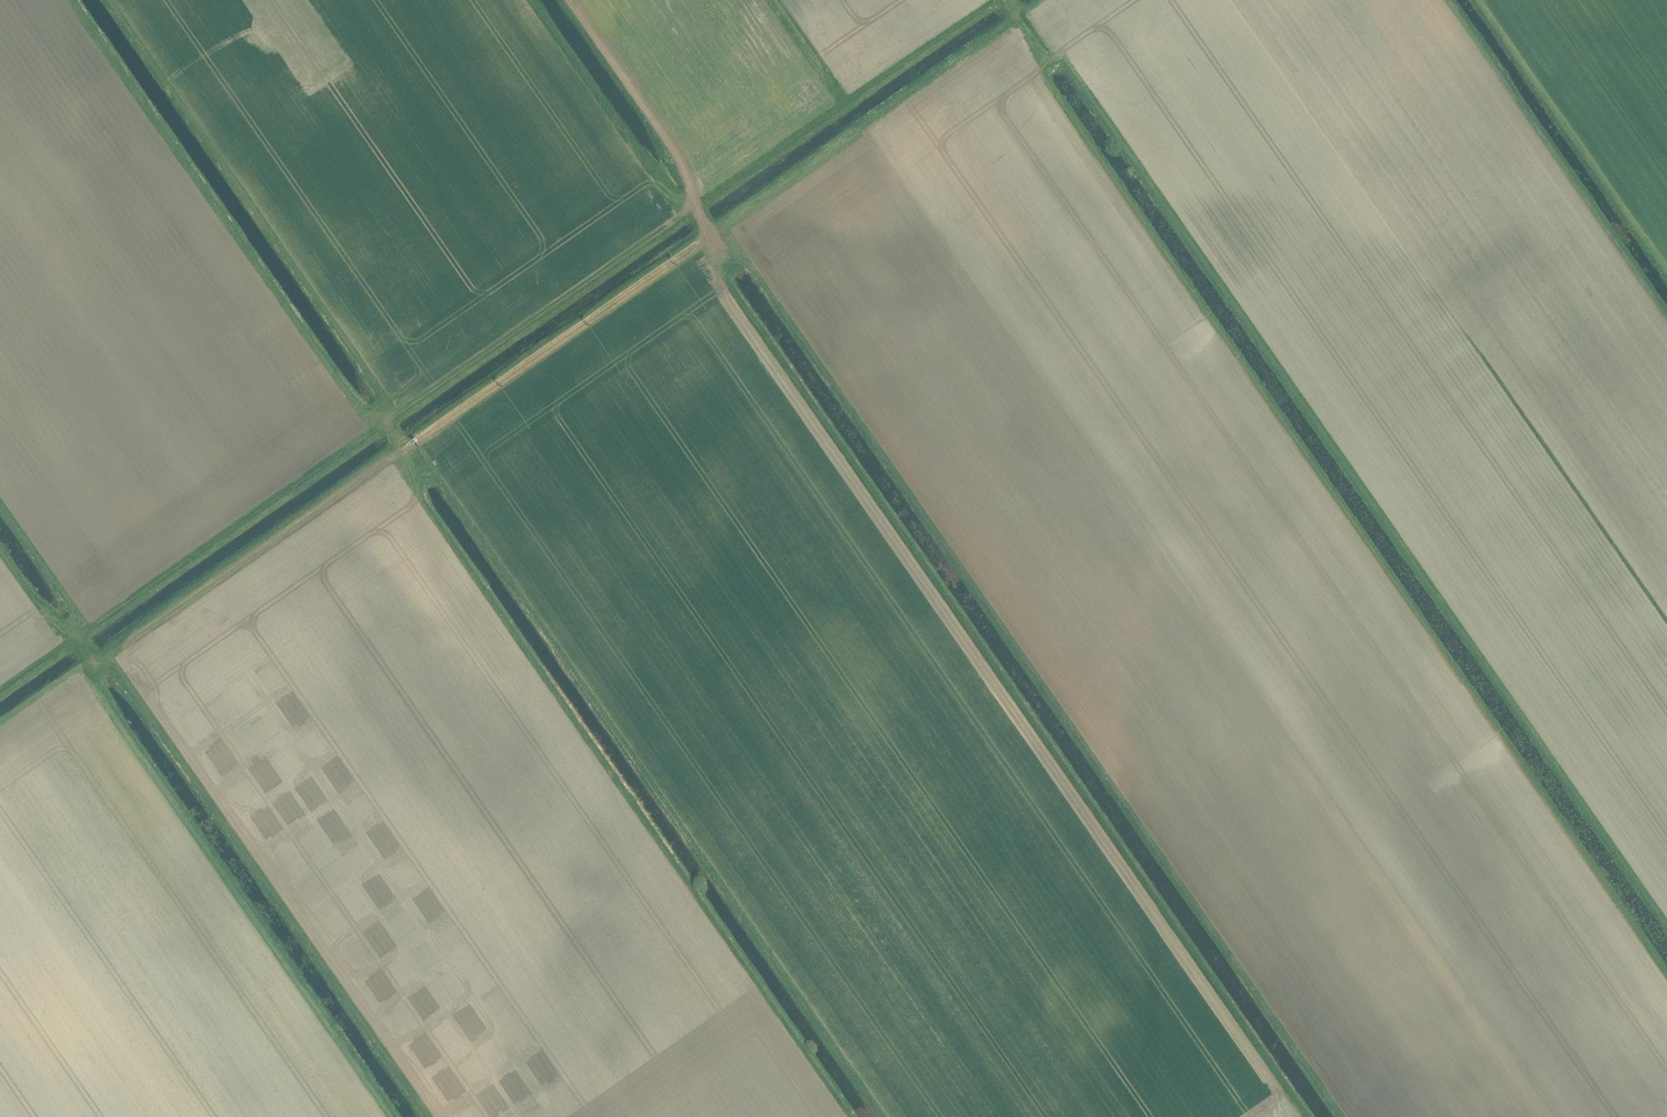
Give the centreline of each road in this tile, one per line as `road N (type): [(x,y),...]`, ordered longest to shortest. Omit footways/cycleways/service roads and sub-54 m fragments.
road 1 (track): [(1001,0),(0,697)]

